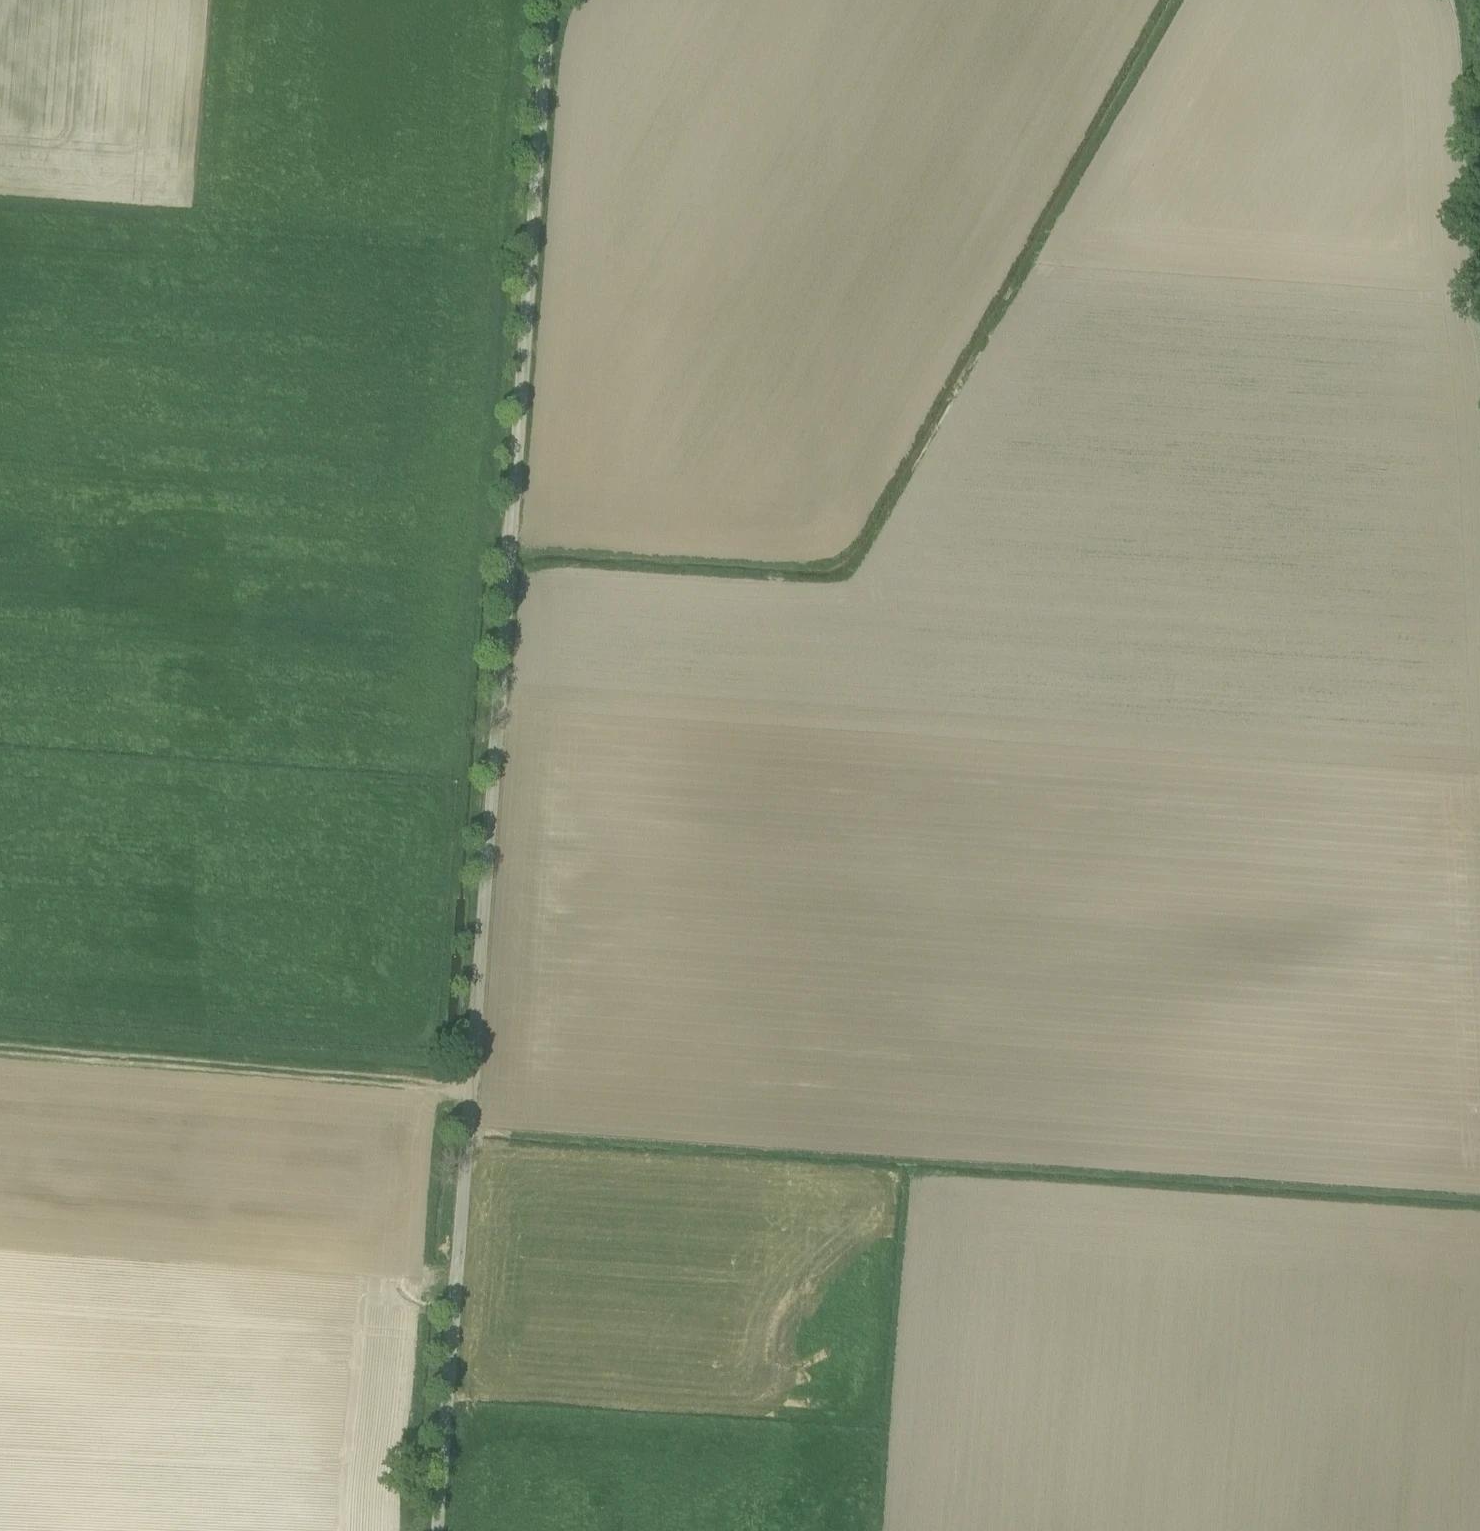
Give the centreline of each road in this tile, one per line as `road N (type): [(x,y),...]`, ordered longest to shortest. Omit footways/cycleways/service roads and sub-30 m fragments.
road 1 (unclassified): [(554,0),(439,1530)]
road 2 (track): [(0,1052),(473,1090)]

